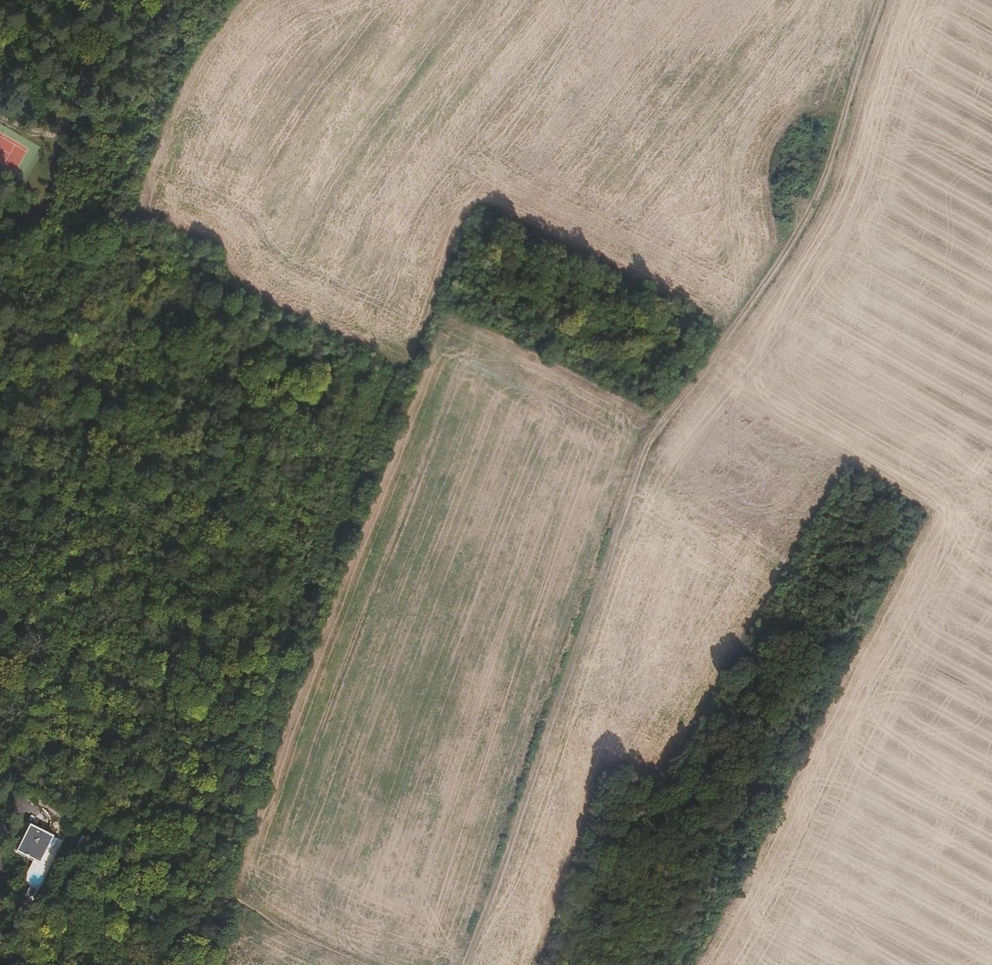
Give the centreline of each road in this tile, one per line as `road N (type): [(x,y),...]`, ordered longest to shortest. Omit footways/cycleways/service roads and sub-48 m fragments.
road 1 (track): [(876,0),(798,227),(647,432),(467,964)]
road 2 (track): [(0,760),(179,880),(362,964)]
road 3 (track): [(0,219),(30,216),(40,207),(46,169),(92,43),(96,0)]

